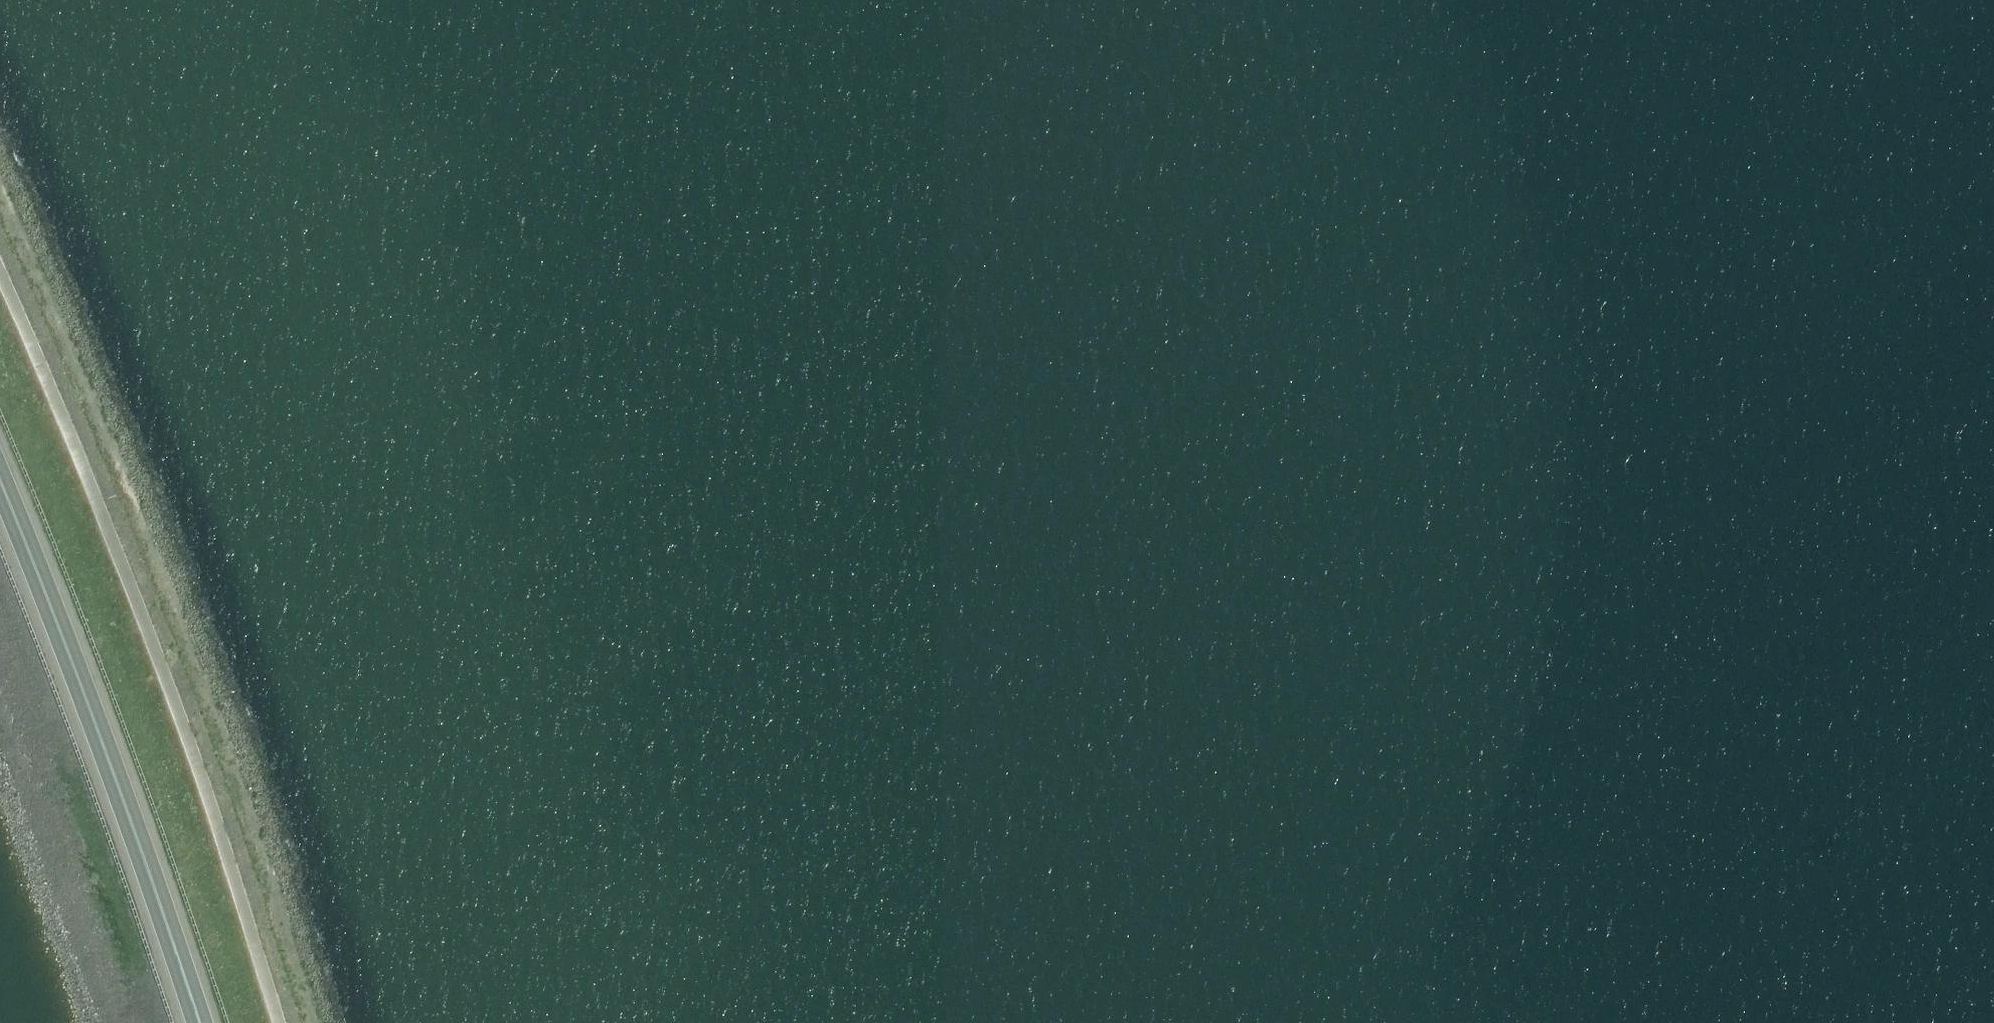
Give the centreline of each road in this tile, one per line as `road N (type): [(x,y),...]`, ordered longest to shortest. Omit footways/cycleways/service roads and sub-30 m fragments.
road 1 (trunk): [(200,1022),(0,482)]

